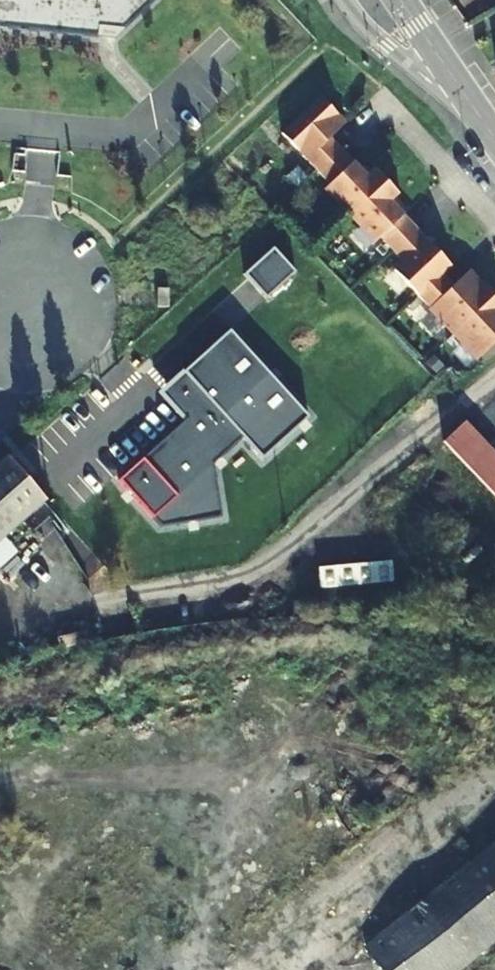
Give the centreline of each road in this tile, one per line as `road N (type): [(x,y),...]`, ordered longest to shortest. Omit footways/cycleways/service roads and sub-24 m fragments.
road 1 (residential): [(494,378),(267,564)]
road 2 (residential): [(494,140),(399,0)]

